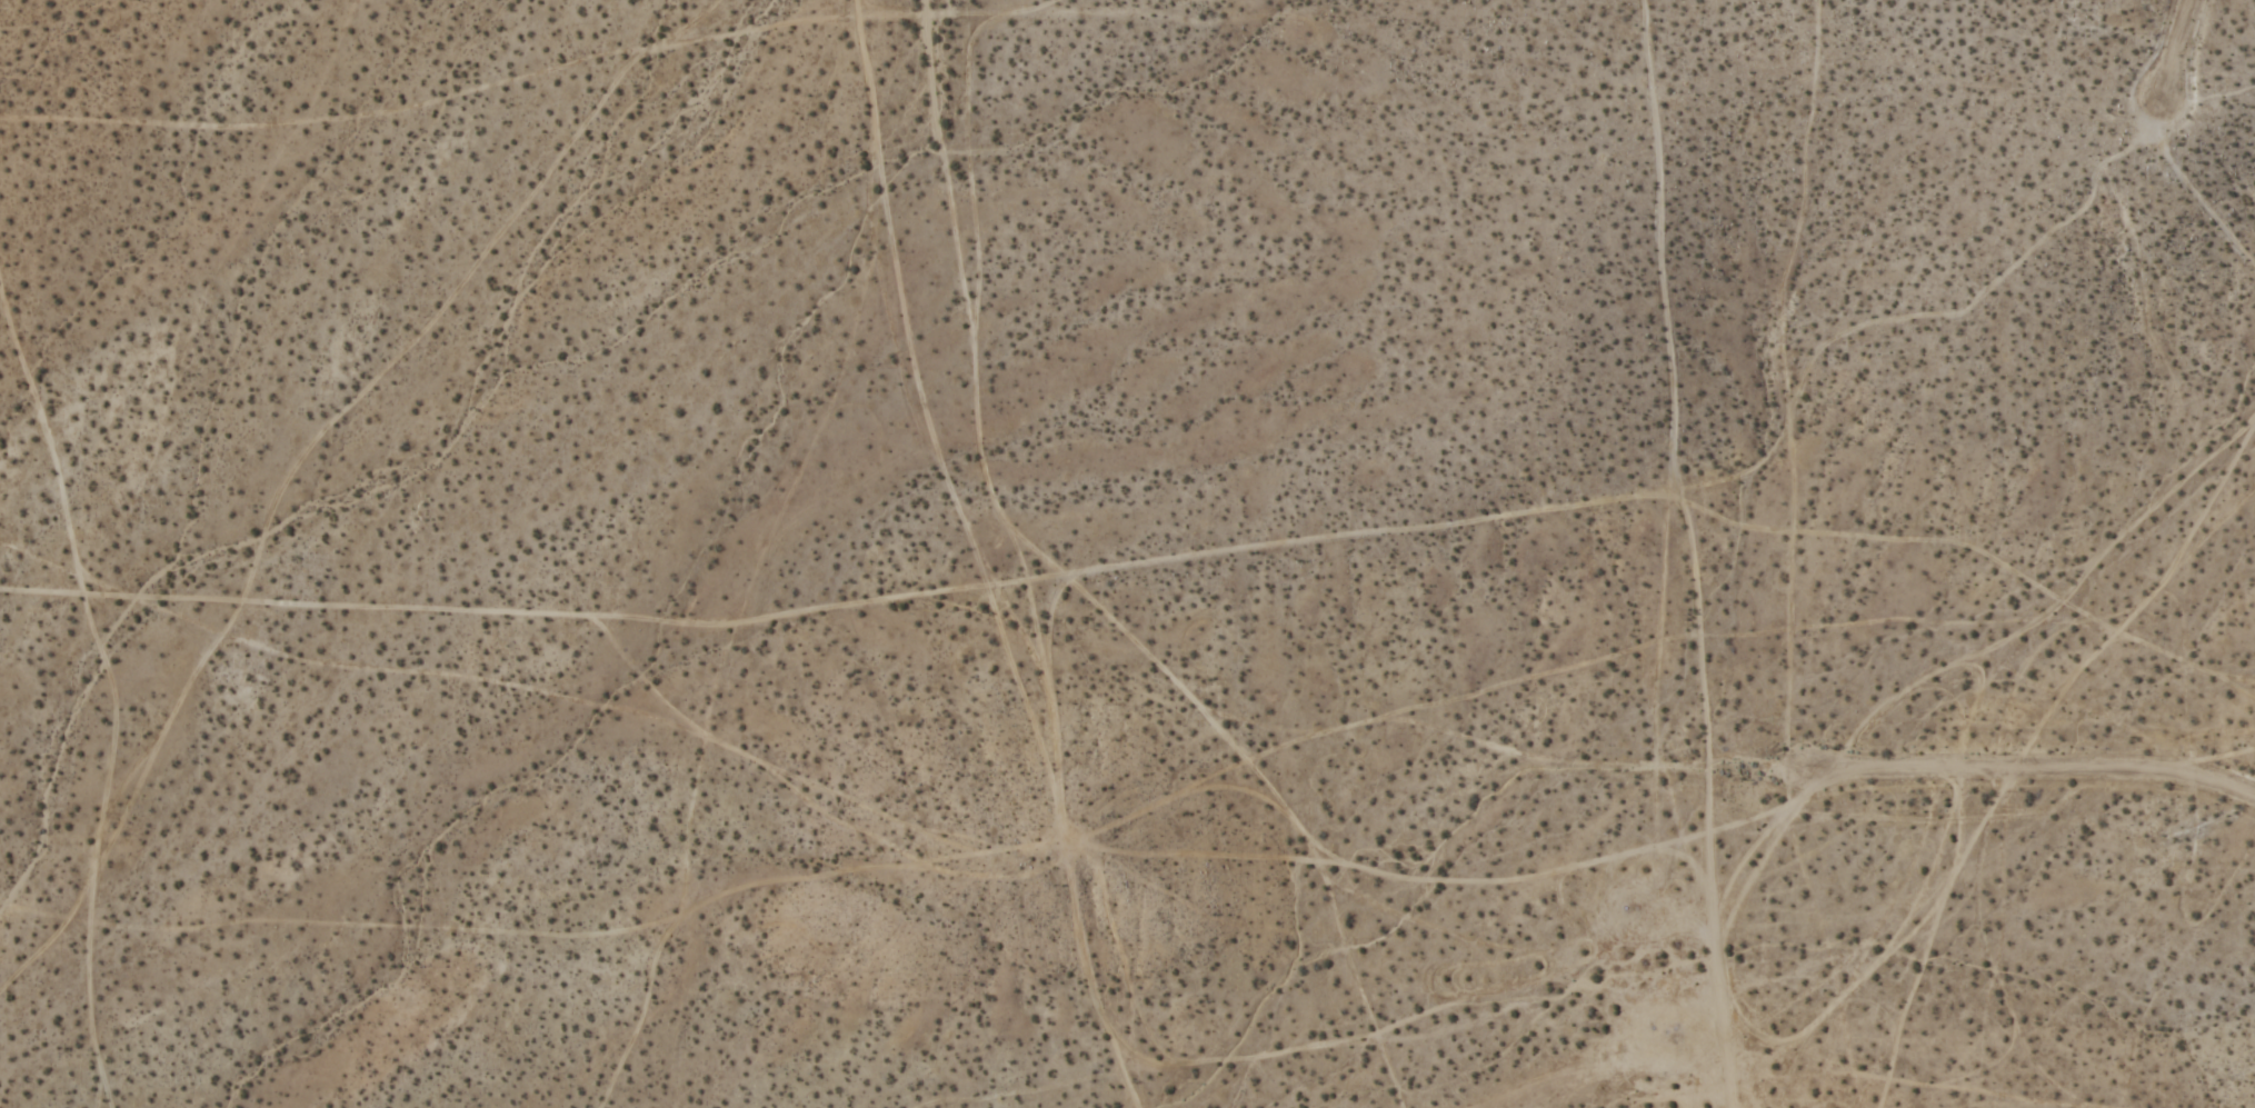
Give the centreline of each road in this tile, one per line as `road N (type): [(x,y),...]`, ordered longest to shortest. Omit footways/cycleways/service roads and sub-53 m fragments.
road 1 (track): [(2254,801),(2192,780),(2119,772),(1873,771),(1828,789)]

